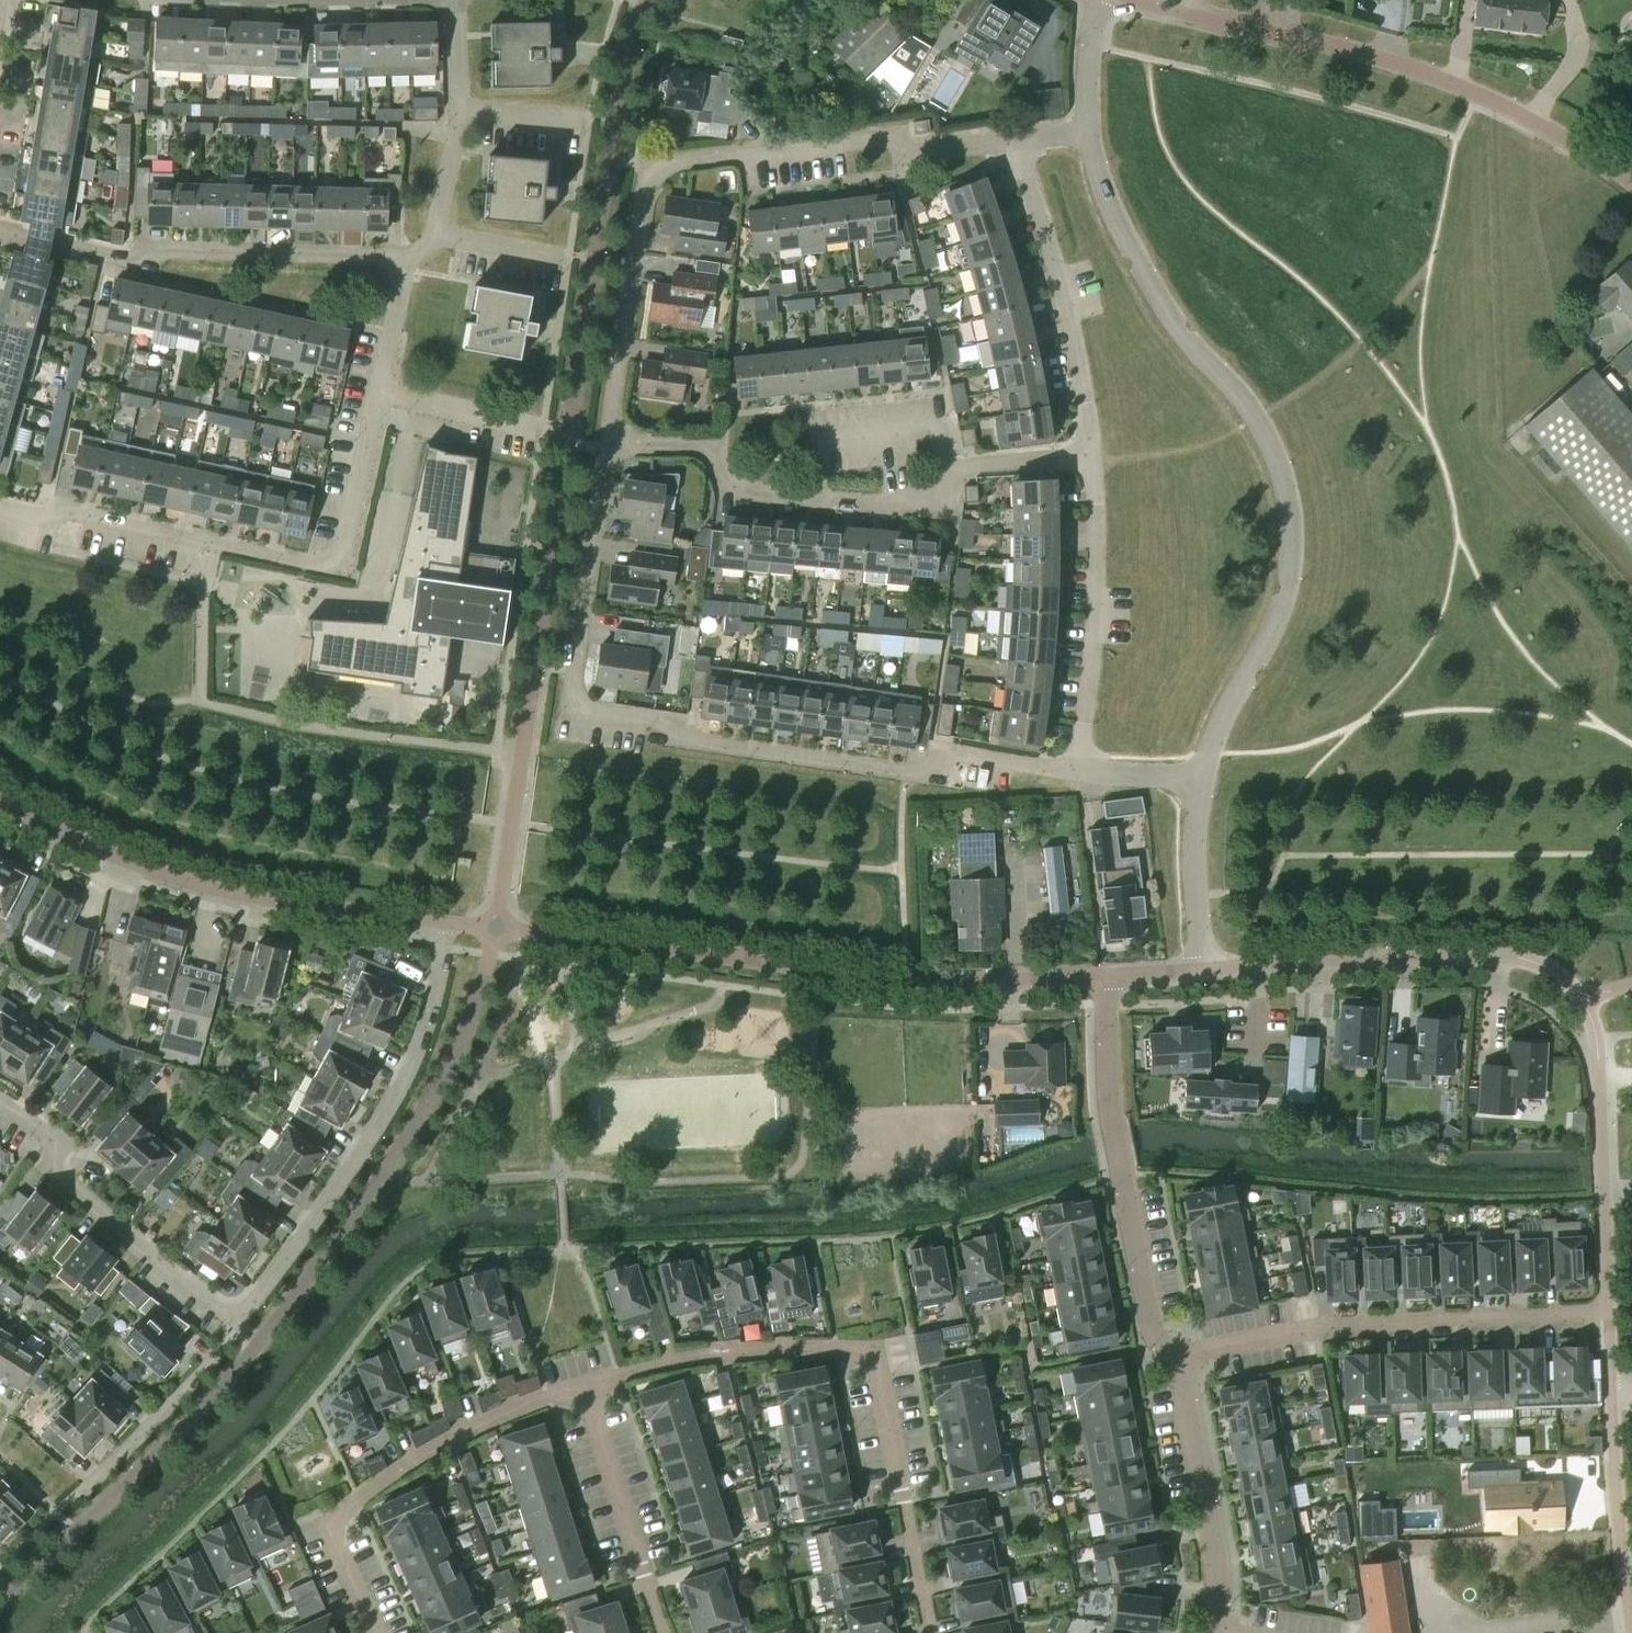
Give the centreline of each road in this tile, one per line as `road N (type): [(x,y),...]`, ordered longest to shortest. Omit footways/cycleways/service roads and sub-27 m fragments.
road 1 (residential): [(242,1325),(401,1088),(425,1031),(443,924),(227,894),(127,861),(0,794)]
road 2 (residential): [(1080,769),(959,754),(918,772),(686,737),(653,719),(589,711),(575,701),(572,684),(607,453)]
road 3 (residential): [(1199,774),(1216,726),(1283,609),(1295,537),(1287,488),(1257,417),(1143,271),(1087,134)]
road 4 (residential): [(607,453),(647,177),(662,167),(894,136),(919,152),(1013,141)]
road 5 (residential): [(930,1632),(875,1363),(836,1351),(766,1352),(590,1383)]
road 6 (residential): [(1203,968),(1499,954),(1549,967),(1584,996),(1595,1025),(1605,1157)]
road 7 (residential): [(607,453),(706,453),(731,488),(941,506),(943,466),(1089,456)]
road 8 (residential): [(0,506),(44,517),(66,510),(338,564),(372,394)]
road 9 (residential): [(1631,183),(1531,122),(1404,64),(1181,13)]
road 10 (residential): [(1182,1363),(1317,1328),(1607,1315)]
road 11 (residential): [(374,1632),(331,1535),(351,1506),(447,1438),(590,1383)]
road 12 (residential): [(404,257),(161,251),(130,260),(0,231)]
road 13 (residential): [(1182,1363),(1157,1345),(1121,1170),(1110,1117),(1107,976)]
road 14 (residential): [(242,1325),(153,1257),(0,1108)]
road 15 (residential): [(1089,456),(1060,285),(1013,141)]
road 16 (residential): [(1080,769),(1095,607),(1089,456)]
road 17 (residential): [(1222,1631),(1224,1571),(1182,1363)]
road 18 (residential): [(590,1383),(665,1632)]
road 19 (residential): [(1610,1386),(1631,1632)]
road 20 (residential): [(436,234),(459,110),(457,0)]
road 21 (residential): [(85,1493),(198,1384),(242,1325)]
road 22 (residential): [(1203,968),(1199,774)]
road 23 (residential): [(541,431),(372,394)]
road 24 (residential): [(947,982),(1107,976)]
road 25 (residential): [(1607,1315),(1605,1157)]
road 26 (residential): [(372,394),(404,257)]
road 27 (residential): [(1087,134),(1100,0)]
road 28 (residential): [(566,259),(436,234)]

